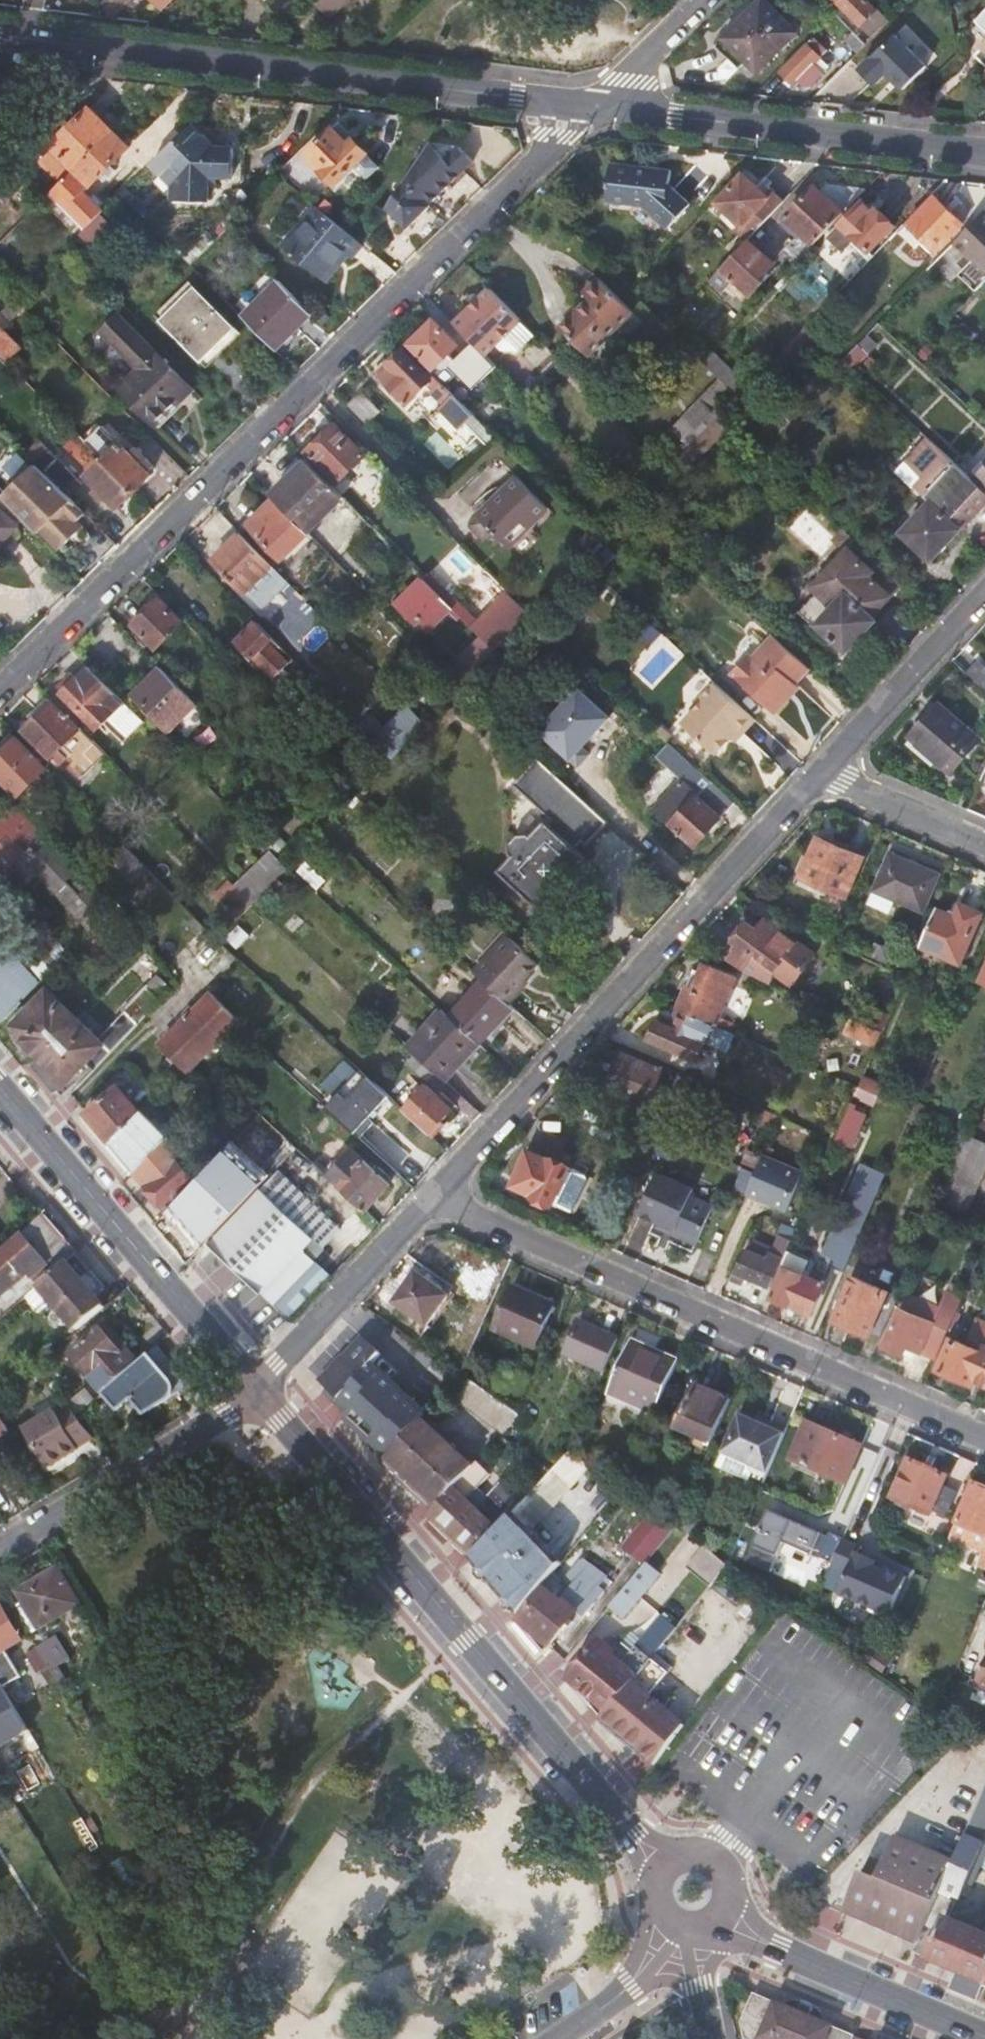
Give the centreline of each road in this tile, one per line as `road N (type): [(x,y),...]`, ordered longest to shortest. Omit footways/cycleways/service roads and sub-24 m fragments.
road 1 (residential): [(0,691),(594,105)]
road 2 (tertiary): [(258,1383),(668,1867)]
road 3 (residential): [(433,1197),(984,1436)]
road 4 (residential): [(594,105),(0,33)]
road 5 (residential): [(823,769),(433,1197)]
road 6 (tertiary): [(0,1080),(258,1383)]
road 7 (residential): [(984,156),(594,105)]
road 8 (residential): [(258,1383),(226,1413),(0,1548)]
road 9 (tertiary): [(718,1922),(984,2035)]
road 10 (residential): [(433,1197),(258,1383)]
road 11 (residential): [(984,593),(823,769)]
road 12 (residential): [(823,769),(984,840)]
road 13 (residential): [(594,105),(702,0)]
road 14 (tertiary): [(718,1922),(732,1892),(725,1871),(697,1856),(668,1867)]

